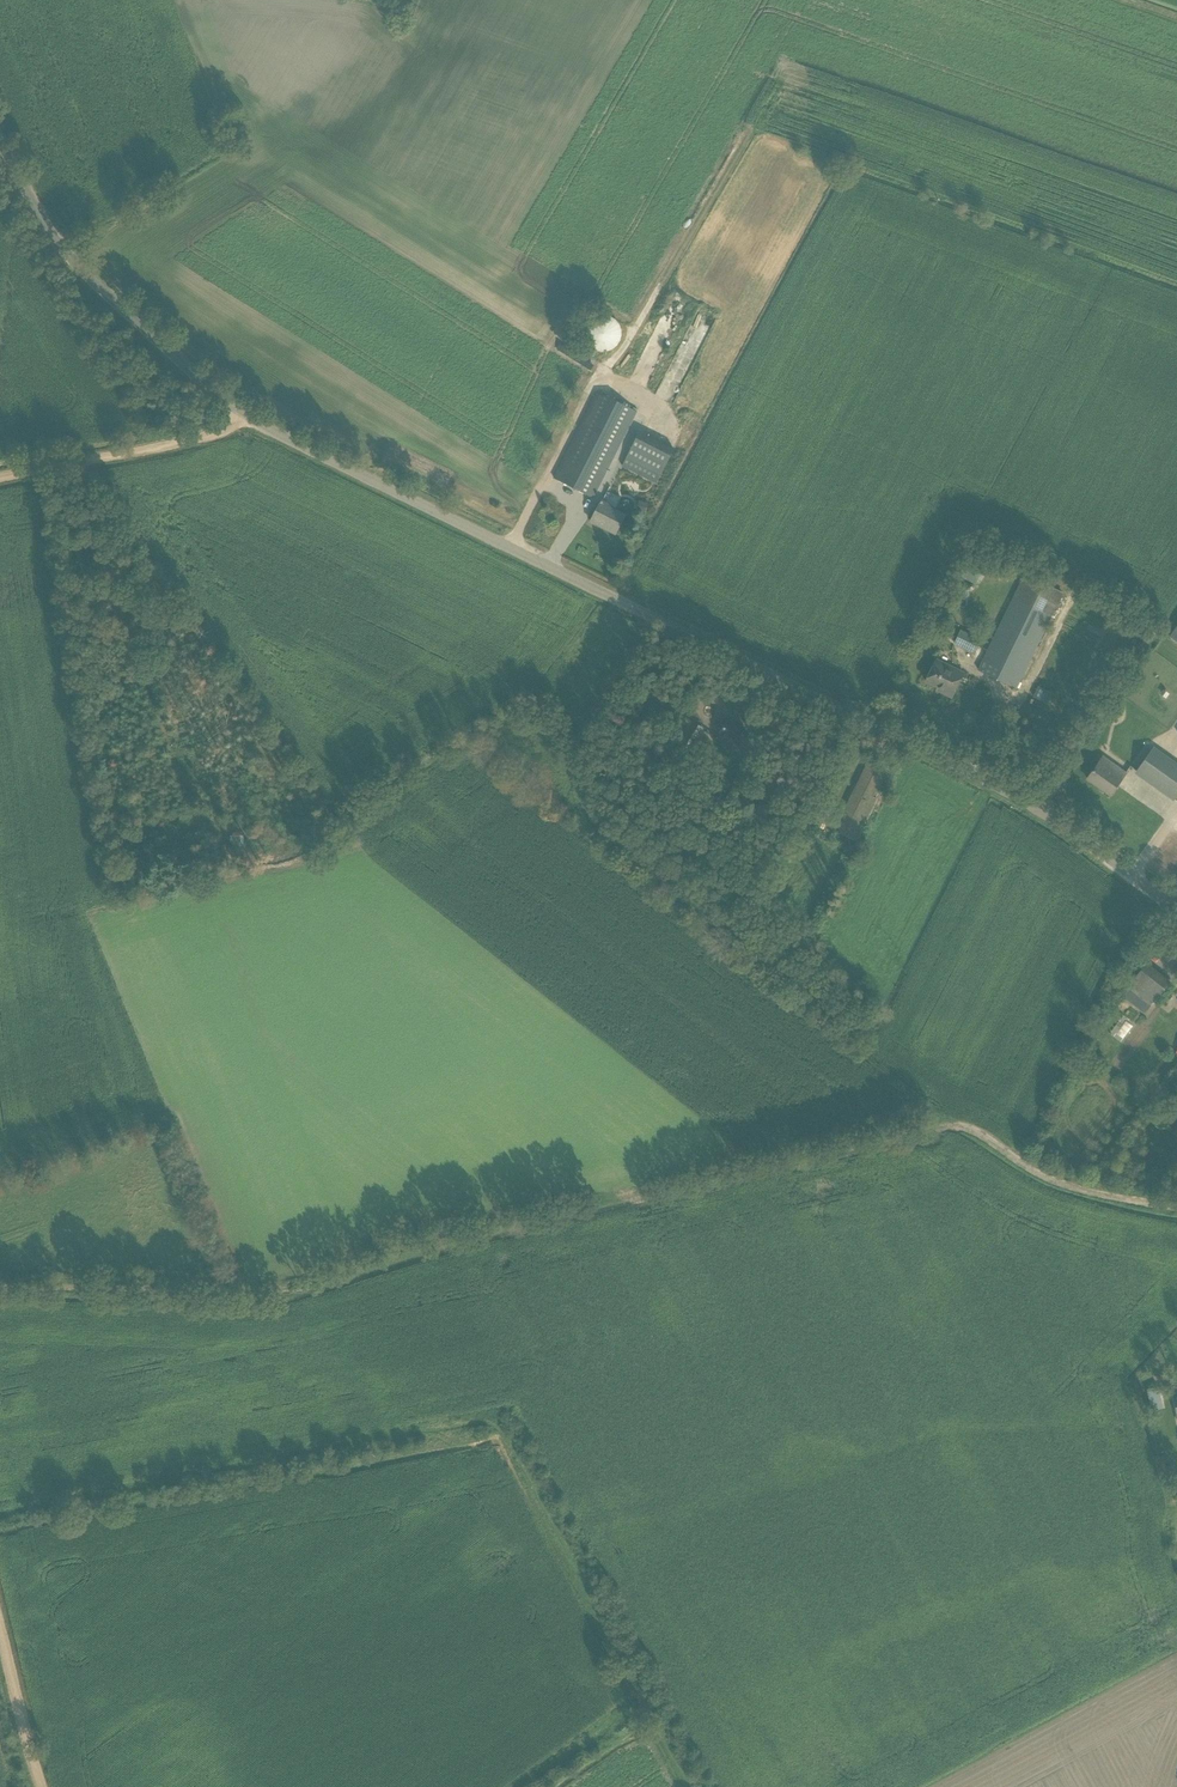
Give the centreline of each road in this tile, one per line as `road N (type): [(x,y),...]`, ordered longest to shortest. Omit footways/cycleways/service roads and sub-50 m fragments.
road 1 (unclassified): [(1176,902),(1047,803),(250,411),(85,265),(47,217),(0,128)]
road 2 (track): [(0,1286),(286,1291),(943,1125),(971,1130),(1056,1179),(1176,1208)]
road 3 (track): [(0,478),(212,434),(250,411)]
road 4 (track): [(40,1786),(0,1631)]

